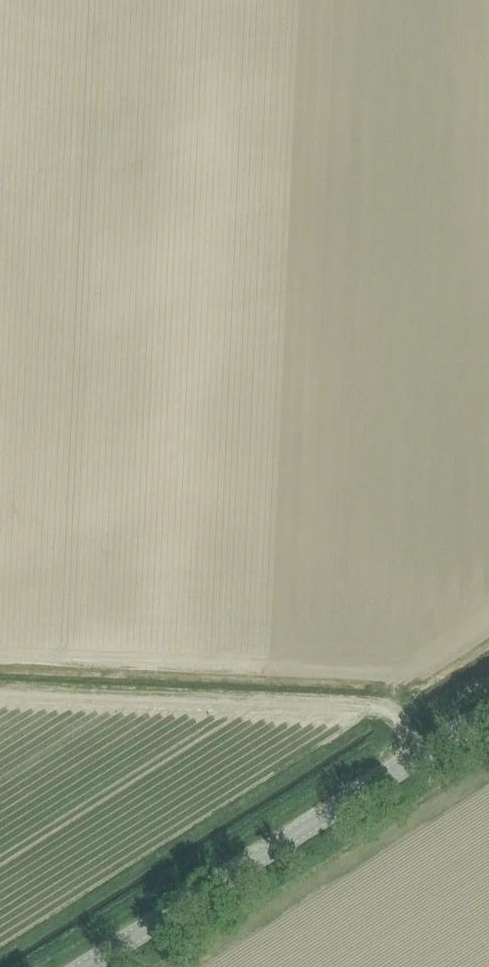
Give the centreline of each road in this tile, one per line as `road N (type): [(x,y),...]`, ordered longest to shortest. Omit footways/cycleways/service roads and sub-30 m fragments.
road 1 (unclassified): [(86,966),(488,711)]

